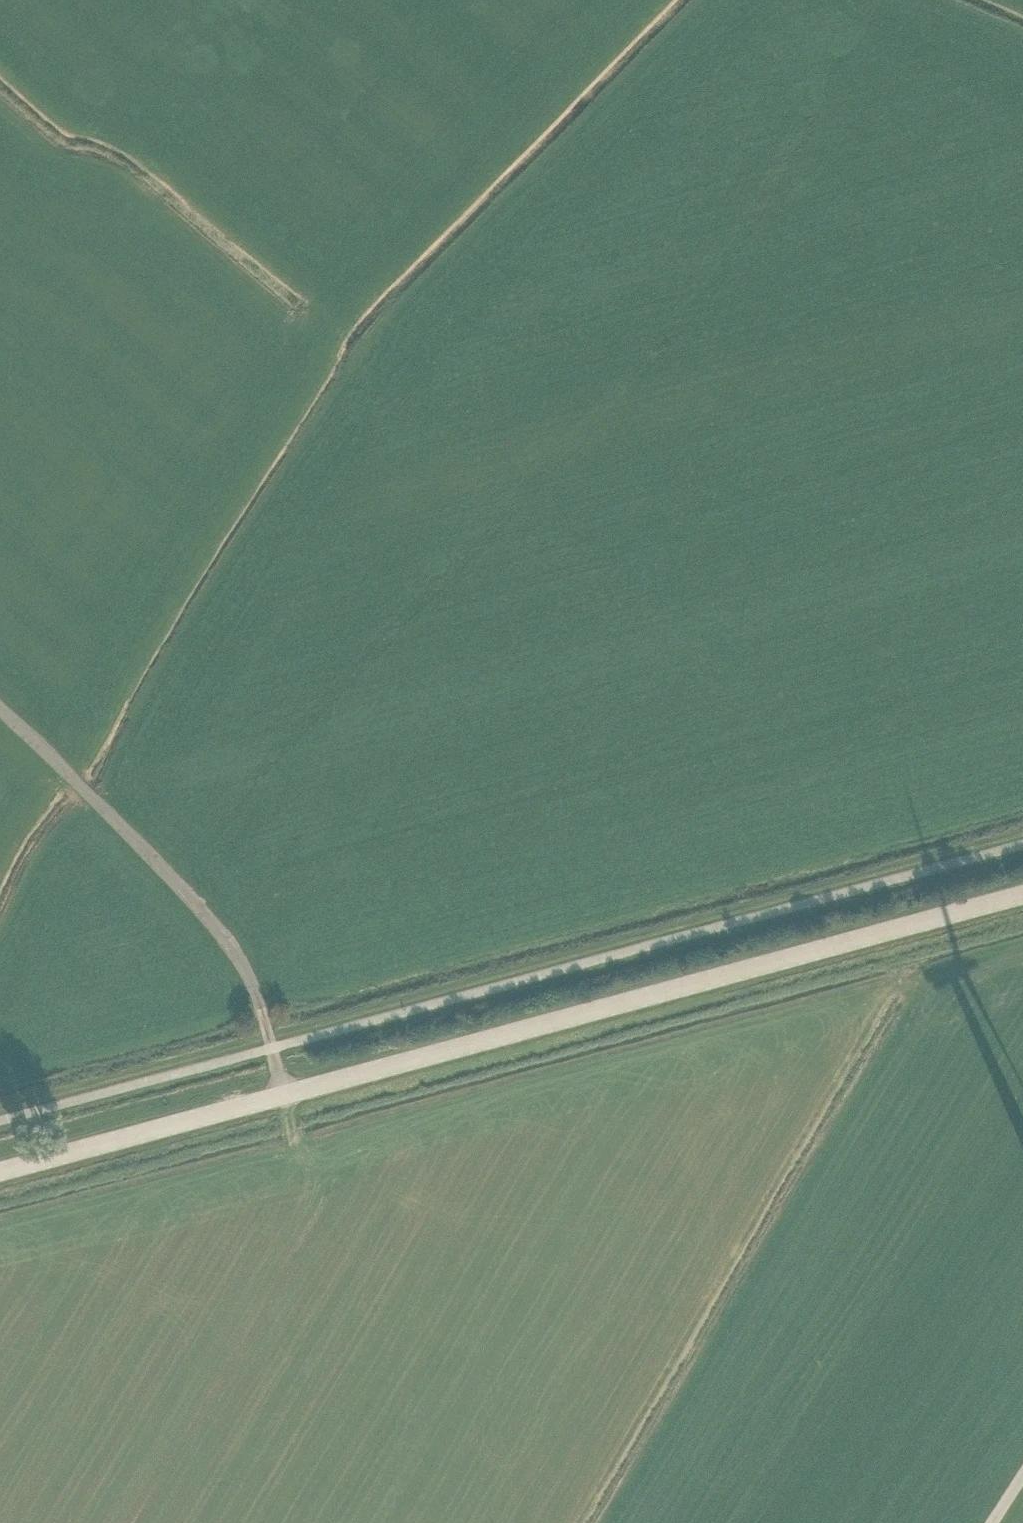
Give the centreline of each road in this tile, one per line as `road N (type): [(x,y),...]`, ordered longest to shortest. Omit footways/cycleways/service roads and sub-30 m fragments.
road 1 (tertiary): [(0,1172),(1022,895)]
road 2 (track): [(282,1095),(252,986),(218,927),(0,717)]

